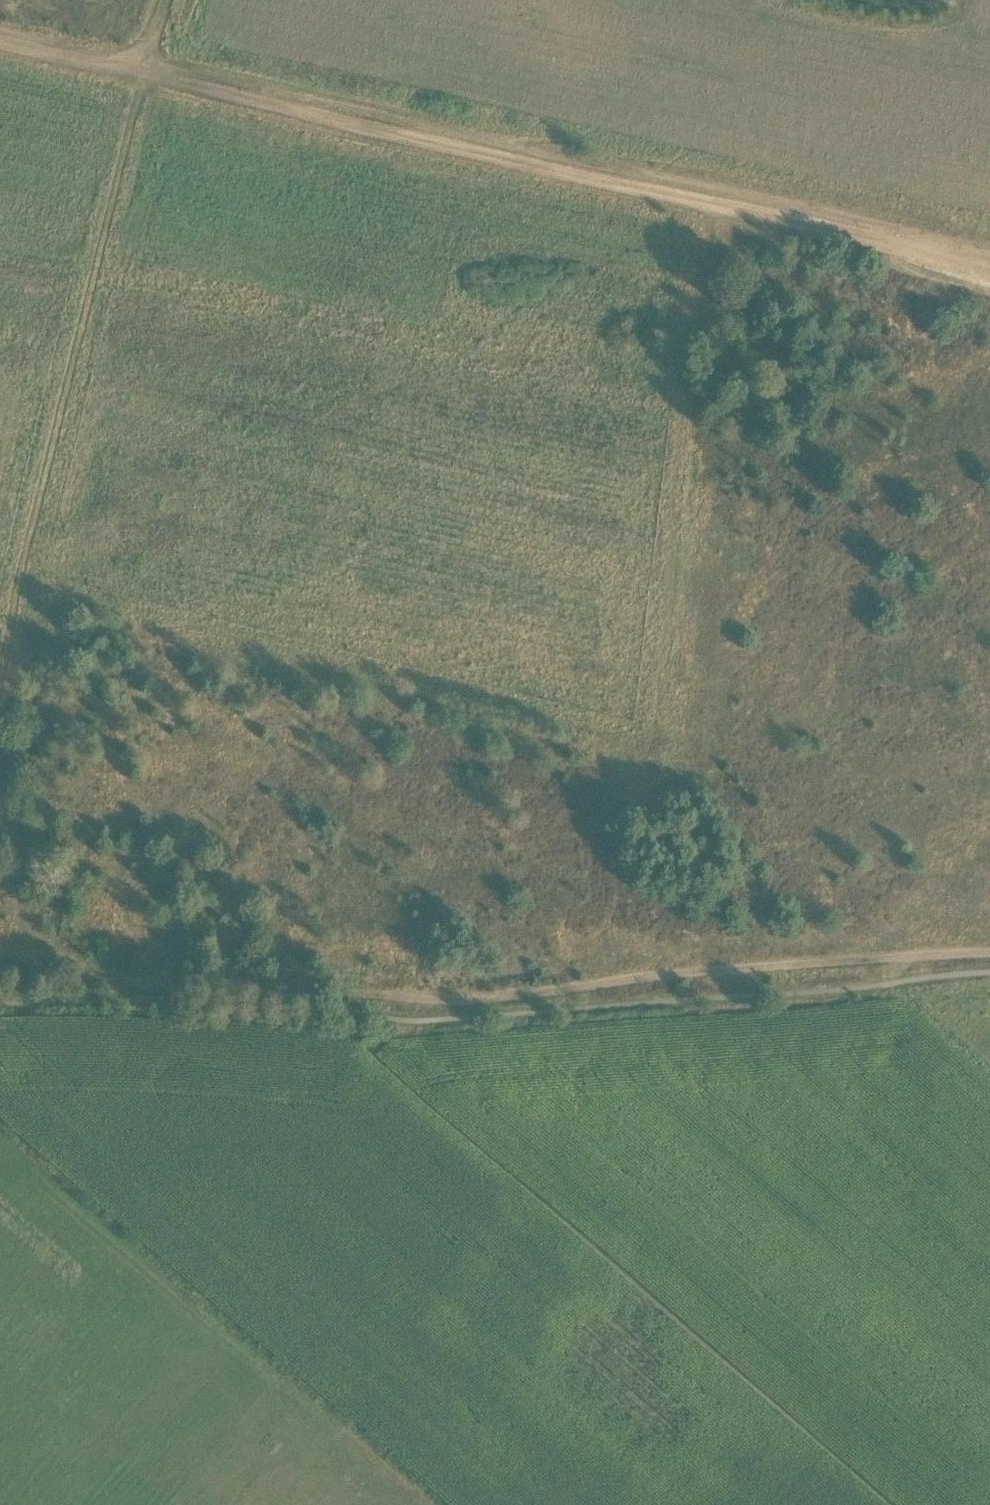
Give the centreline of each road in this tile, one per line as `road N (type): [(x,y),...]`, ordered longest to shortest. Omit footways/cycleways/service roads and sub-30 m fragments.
road 1 (track): [(989,956),(438,1002),(138,982),(49,955),(0,958)]
road 2 (track): [(989,282),(146,75)]
road 3 (track): [(0,709),(25,556),(146,75)]
road 4 (track): [(146,75),(0,45)]
road 5 (track): [(49,955),(0,833)]

